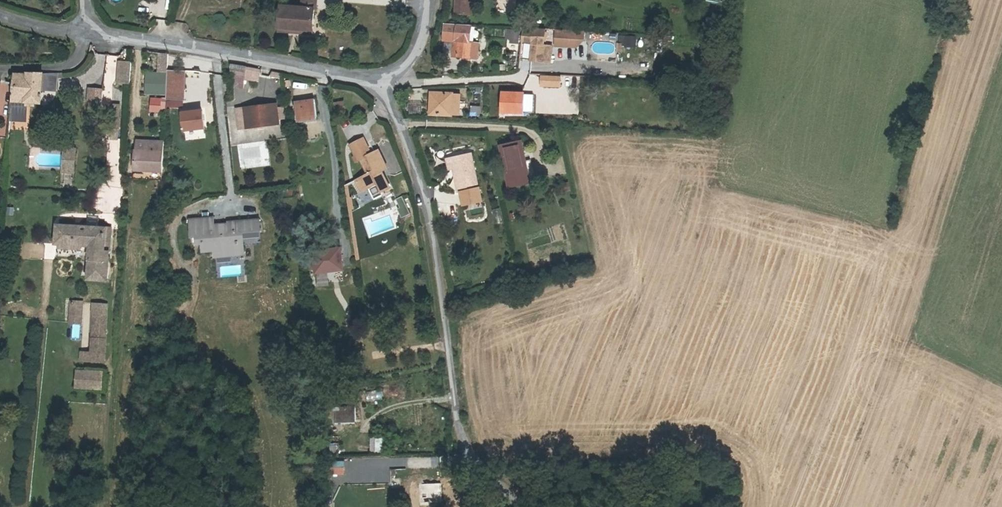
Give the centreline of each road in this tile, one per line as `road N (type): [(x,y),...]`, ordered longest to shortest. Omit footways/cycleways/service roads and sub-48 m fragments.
road 1 (residential): [(382,86),(432,227),(465,437)]
road 2 (residential): [(85,36),(382,86)]

